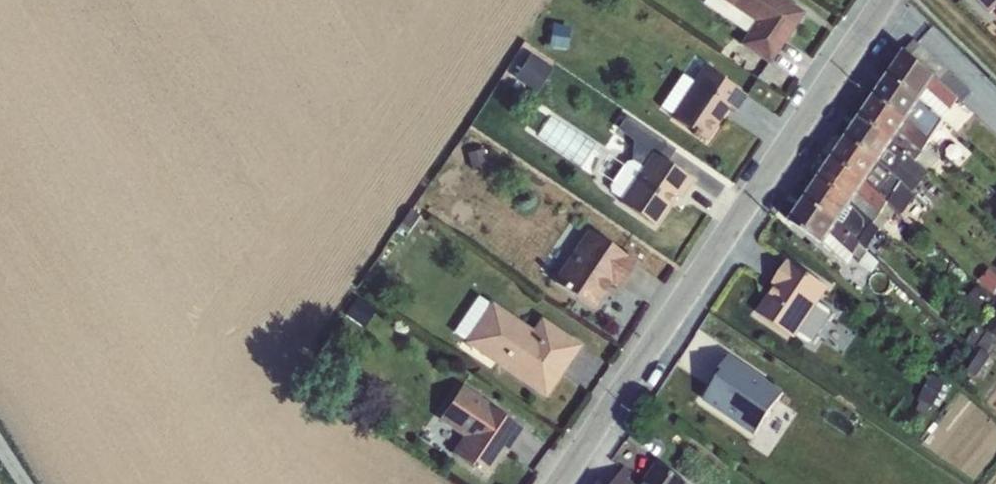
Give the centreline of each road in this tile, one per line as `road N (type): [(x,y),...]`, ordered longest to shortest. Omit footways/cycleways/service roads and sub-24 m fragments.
road 1 (residential): [(883,0),(561,483)]
road 2 (track): [(879,6),(995,116)]

